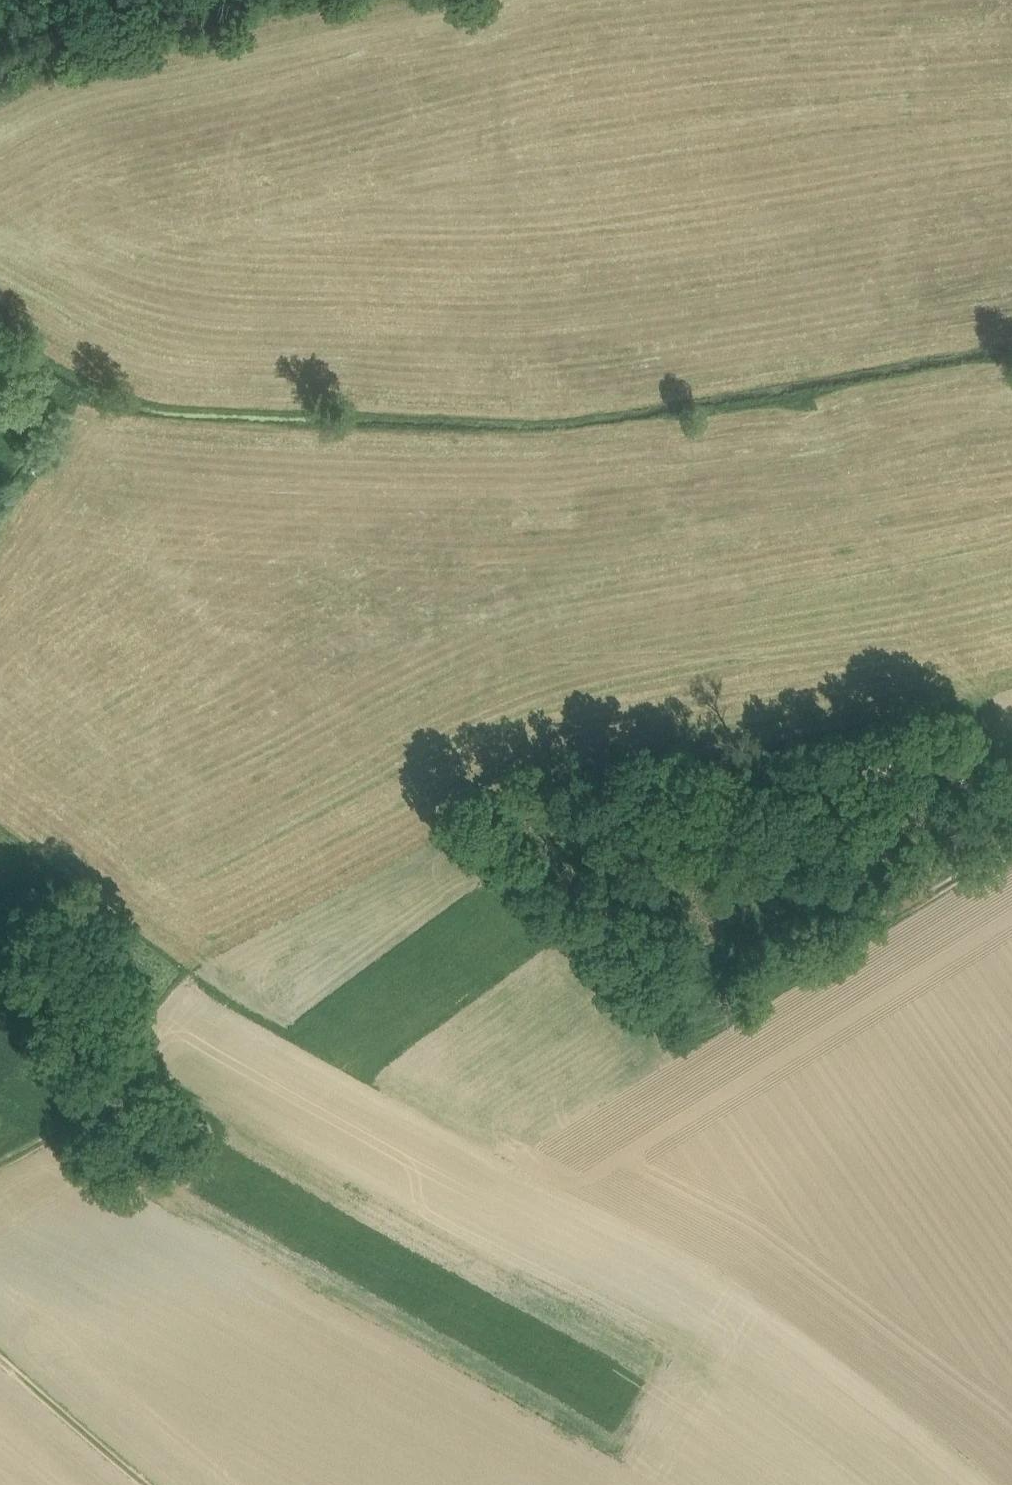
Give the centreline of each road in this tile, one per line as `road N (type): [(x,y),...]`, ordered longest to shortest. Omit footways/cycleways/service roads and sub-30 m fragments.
road 1 (track): [(1011,845),(689,1046),(666,1042),(450,839)]
road 2 (track): [(0,1165),(81,1120),(119,1074),(114,1045),(5,967)]
road 3 (track): [(146,1484),(0,1357)]

